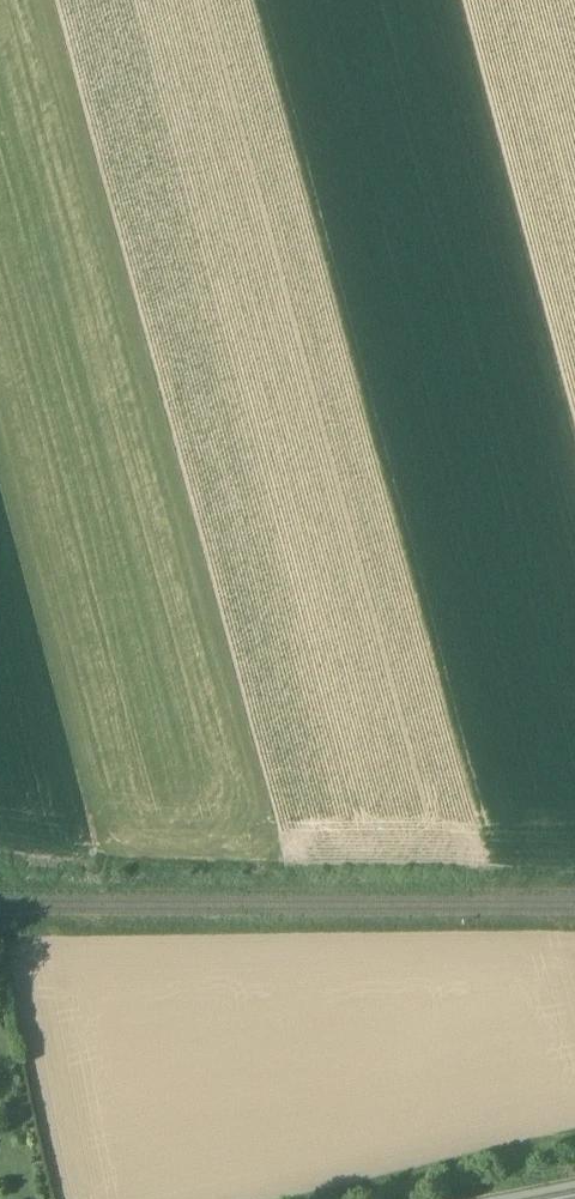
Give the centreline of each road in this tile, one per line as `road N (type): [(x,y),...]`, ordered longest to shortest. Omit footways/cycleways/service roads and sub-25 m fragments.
road 1 (track): [(320,1198),(574,1135)]

